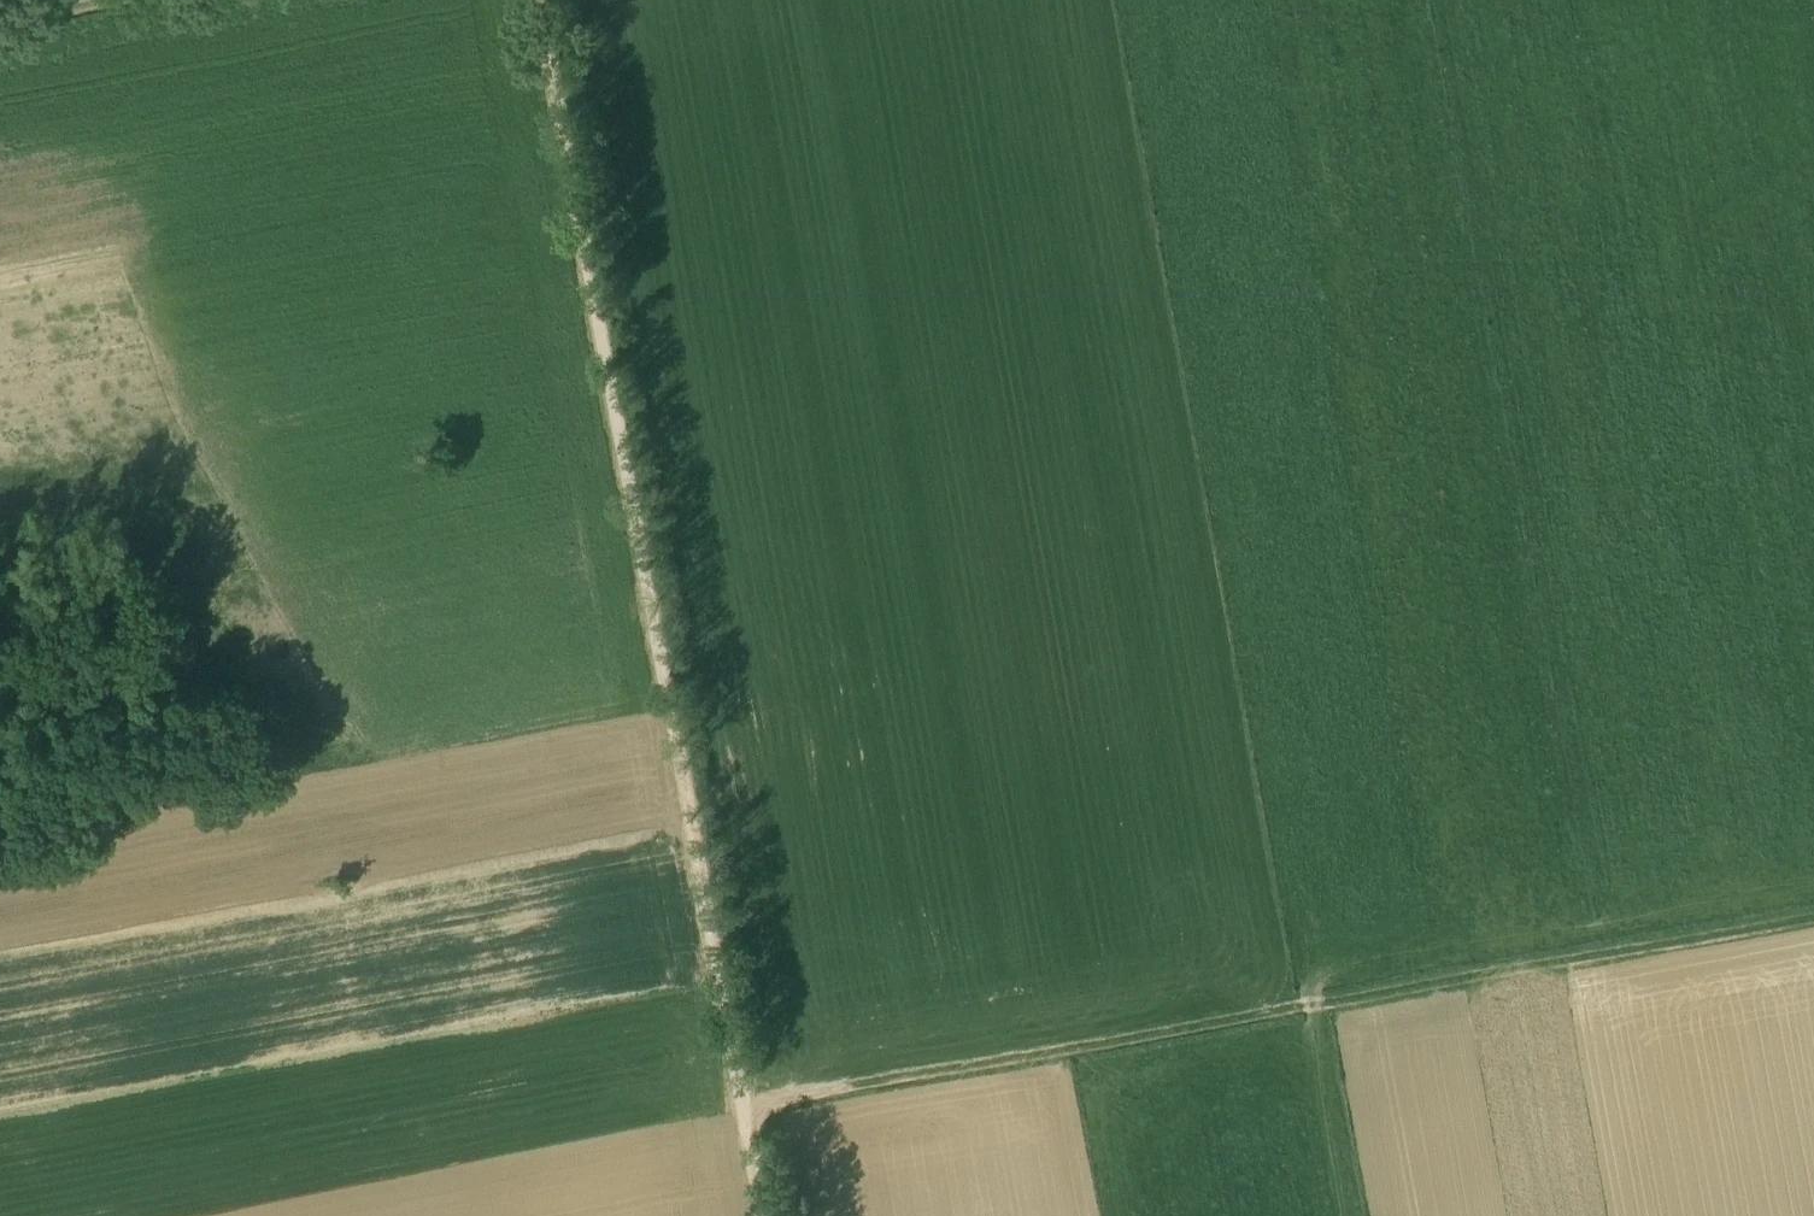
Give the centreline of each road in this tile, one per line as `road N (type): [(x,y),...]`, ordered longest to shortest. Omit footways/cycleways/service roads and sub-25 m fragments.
road 1 (track): [(763,1215),(540,0)]
road 2 (track): [(741,1109),(1813,921)]

